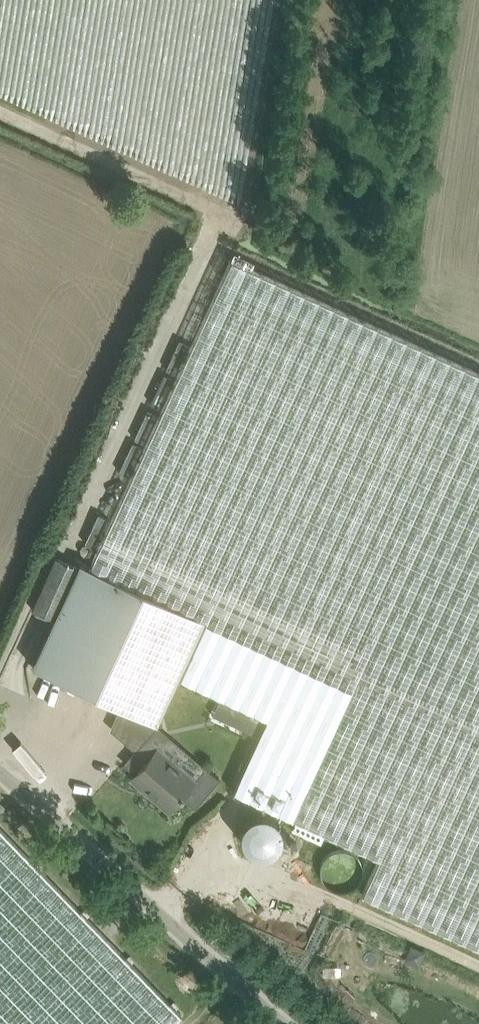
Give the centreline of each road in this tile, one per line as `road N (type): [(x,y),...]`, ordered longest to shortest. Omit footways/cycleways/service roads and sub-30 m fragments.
road 1 (unclassified): [(284,1023),(0,775)]

